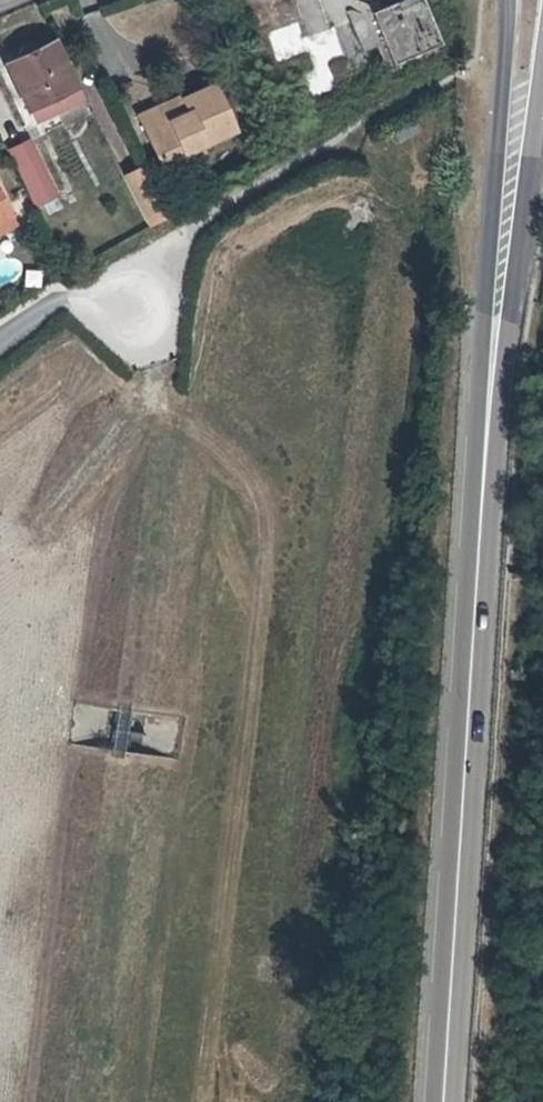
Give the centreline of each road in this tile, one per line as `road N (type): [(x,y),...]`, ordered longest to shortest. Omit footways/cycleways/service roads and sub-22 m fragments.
road 1 (primary): [(439,1101),(499,299)]
road 2 (primary): [(508,0),(499,299)]
road 3 (primary): [(499,299),(542,42)]
road 4 (residential): [(0,346),(48,310),(199,226)]

